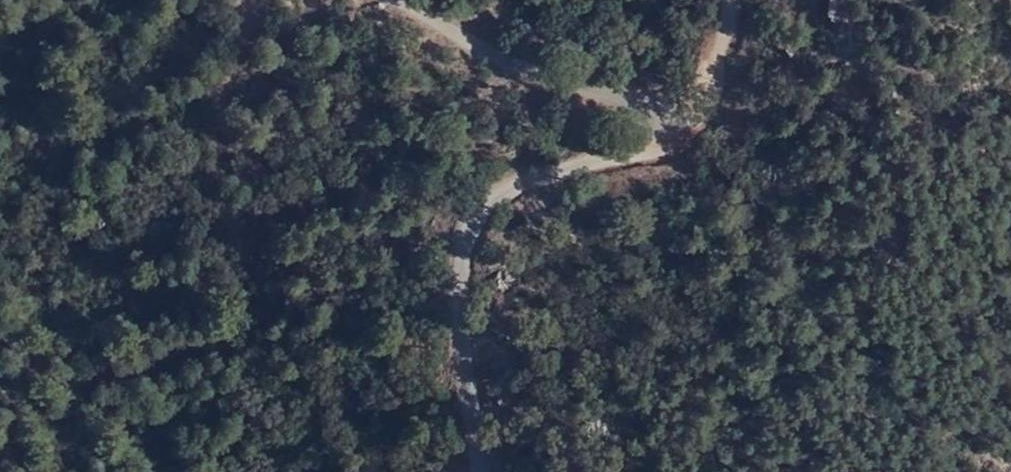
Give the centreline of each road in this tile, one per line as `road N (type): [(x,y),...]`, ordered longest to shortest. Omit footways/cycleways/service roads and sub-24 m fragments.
road 1 (unclassified): [(422,0),(645,91),(639,131),(473,201),(462,234),(464,314),(487,471)]
road 2 (track): [(719,0),(712,60),(645,91)]

